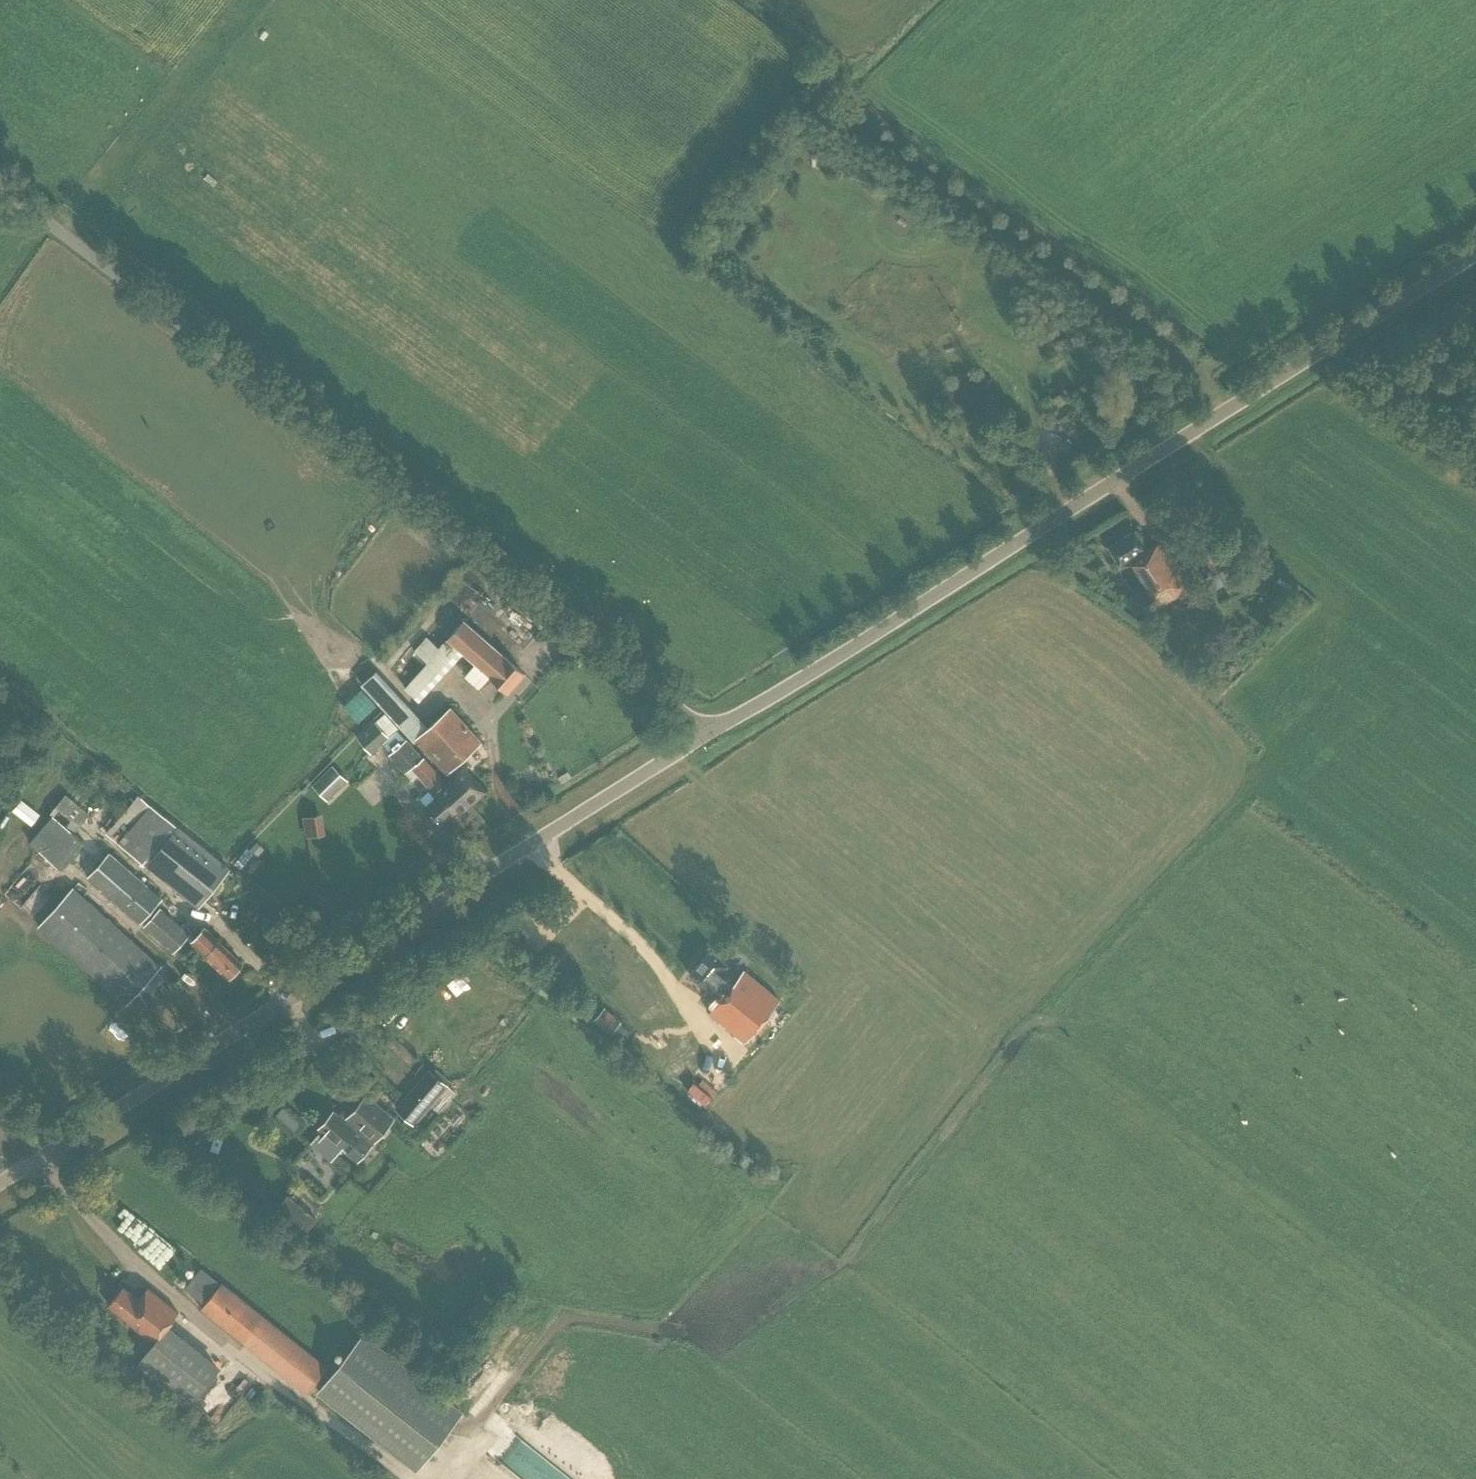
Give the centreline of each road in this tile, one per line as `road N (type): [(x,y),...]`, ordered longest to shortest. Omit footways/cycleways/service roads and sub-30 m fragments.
road 1 (unclassified): [(698,739),(1475,254)]
road 2 (unclassified): [(698,739),(676,707),(0,188)]
road 3 (unclassified): [(27,1166),(698,739)]
road 4 (track): [(1195,430),(1338,589),(1351,678),(1221,830),(1039,1022)]
road 5 (track): [(1039,1022),(845,1263),(749,1340),(564,1316),(478,1425)]
road 6 (track): [(833,73),(814,98),(1190,360),(1225,411)]
road 7 (track): [(1039,1022),(967,1006),(754,831),(674,754)]
road 8 (track): [(1475,300),(1359,373)]

